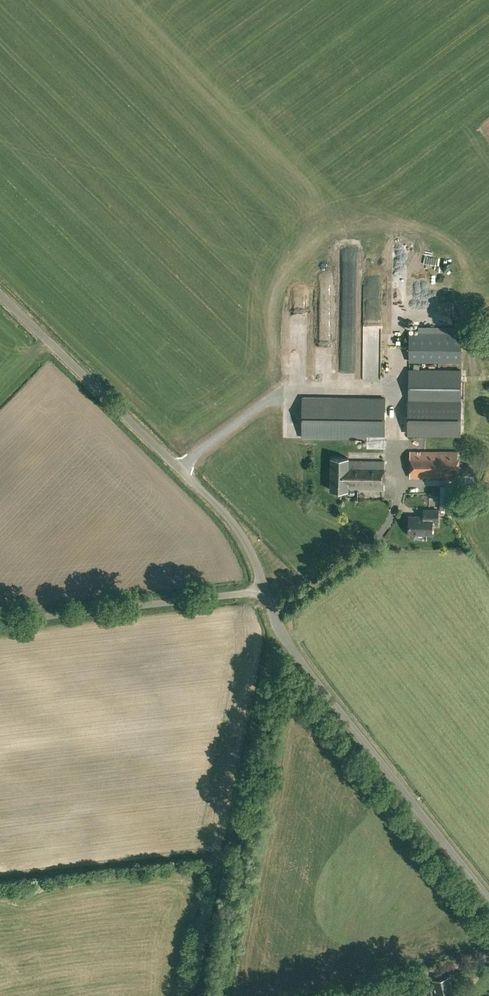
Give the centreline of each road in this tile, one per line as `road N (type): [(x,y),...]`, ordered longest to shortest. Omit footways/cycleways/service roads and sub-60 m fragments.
road 1 (unclassified): [(265,591),(237,530),(214,505),(0,297)]
road 2 (unclassified): [(488,897),(282,638),(265,591)]
road 3 (unclassified): [(0,620),(265,591)]

